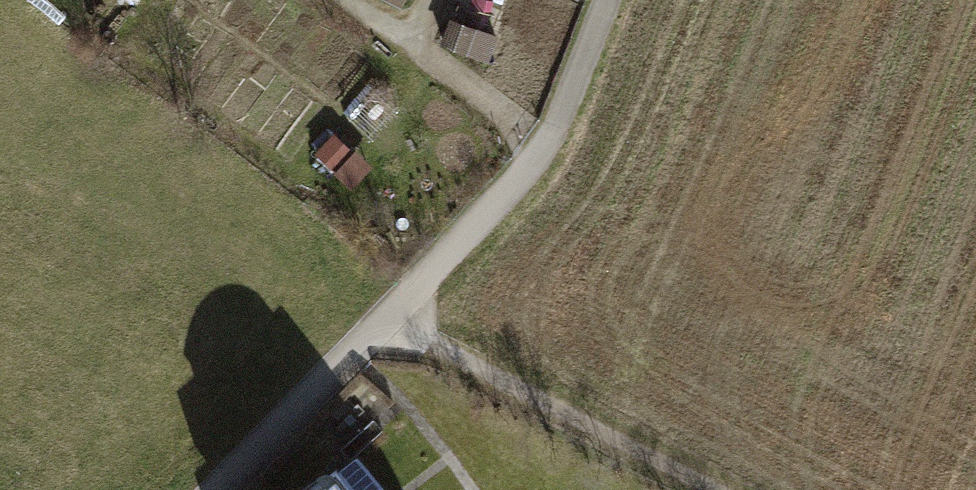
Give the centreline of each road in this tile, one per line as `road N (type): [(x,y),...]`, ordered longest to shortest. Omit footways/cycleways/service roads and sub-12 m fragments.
road 1 (track): [(608,0),(540,152),(226,489)]
road 2 (track): [(384,325),(701,489)]
road 3 (track): [(346,0),(540,152)]

